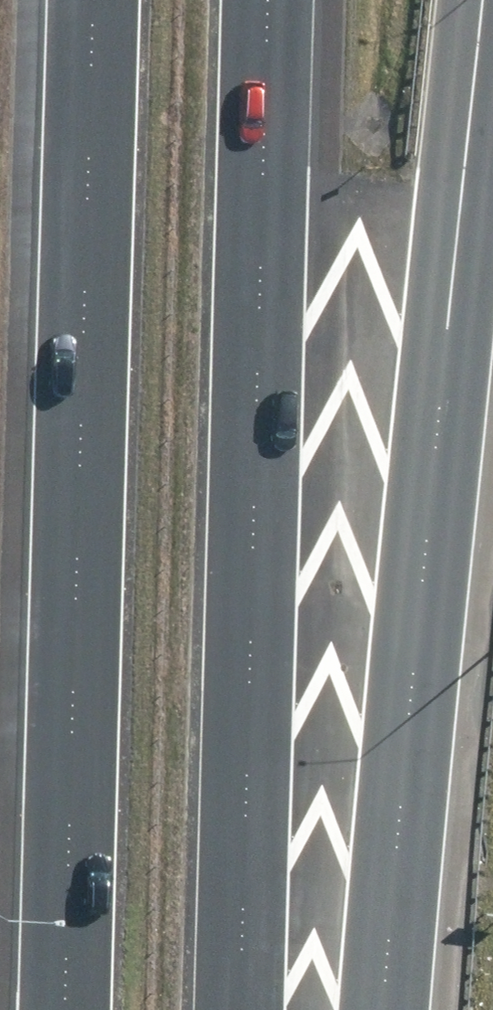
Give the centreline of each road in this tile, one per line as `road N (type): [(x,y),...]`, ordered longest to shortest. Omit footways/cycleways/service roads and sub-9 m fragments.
road 1 (motorway): [(487,0),(381,1009)]
road 2 (motorway): [(67,1009),(95,0)]
road 3 (motorway): [(272,0),(245,1009)]

